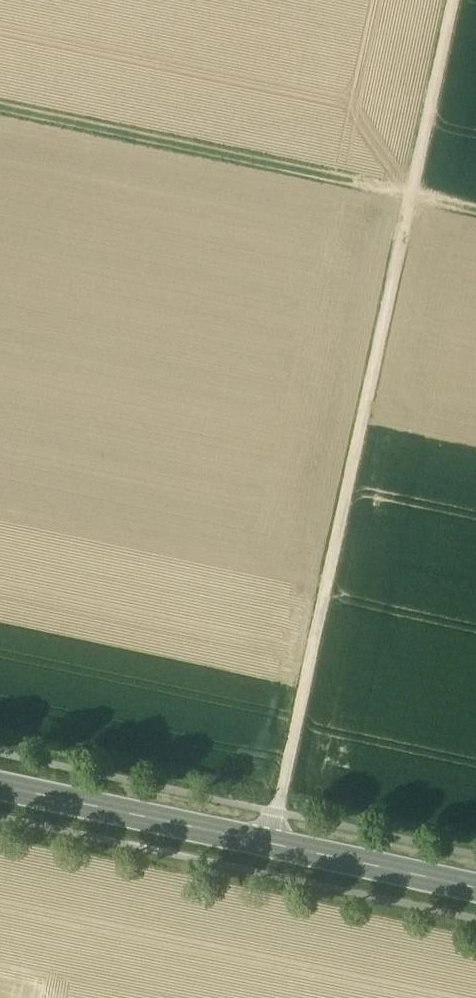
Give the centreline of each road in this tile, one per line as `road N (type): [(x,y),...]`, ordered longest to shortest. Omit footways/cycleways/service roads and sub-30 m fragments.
road 1 (track): [(270,842),(455,0)]
road 2 (secondary): [(0,784),(475,887)]
road 3 (track): [(475,211),(0,111)]

